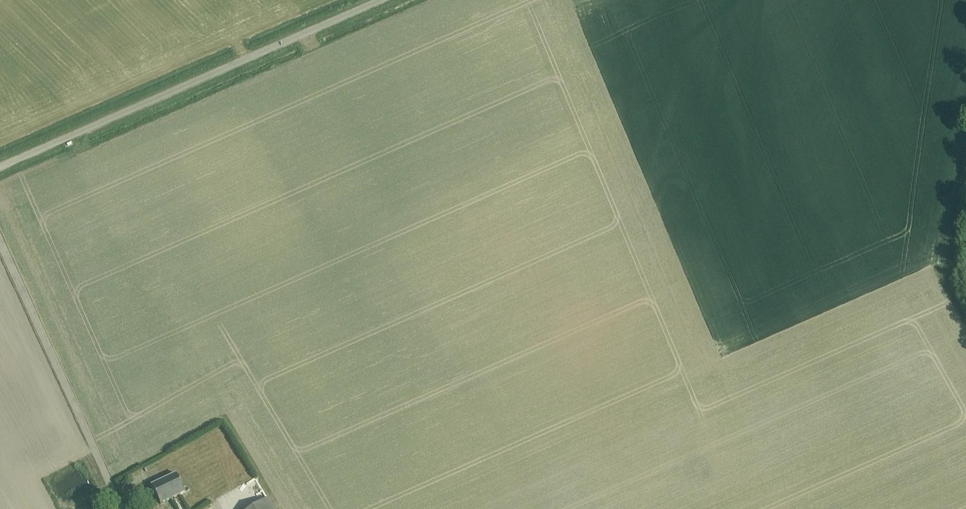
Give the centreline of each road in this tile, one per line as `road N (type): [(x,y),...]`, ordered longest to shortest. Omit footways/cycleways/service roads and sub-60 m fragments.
road 1 (unclassified): [(0,166),(376,0)]

